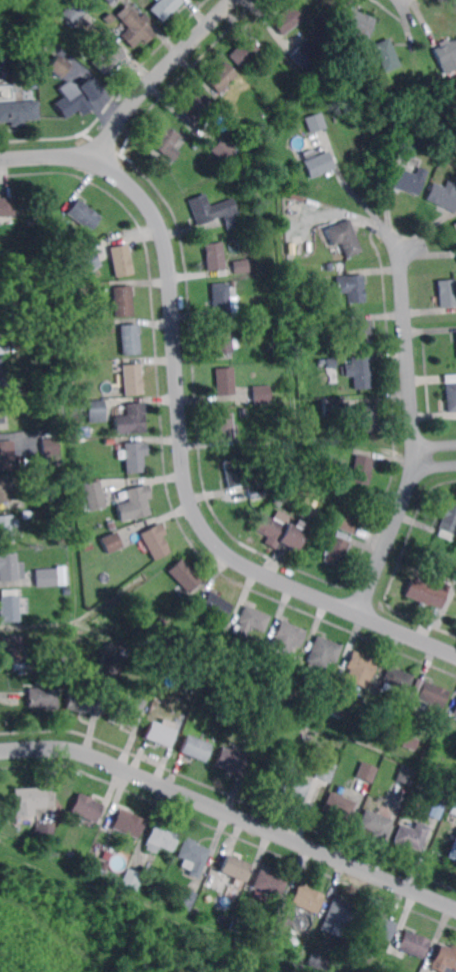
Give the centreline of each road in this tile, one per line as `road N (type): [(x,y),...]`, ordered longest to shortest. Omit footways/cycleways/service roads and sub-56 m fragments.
road 1 (residential): [(455,655),(237,561),(204,527),(185,464),(168,246),(137,191),(97,162)]
road 2 (residential): [(455,908),(79,751),(0,751)]
road 3 (residential): [(388,231),(400,254),(414,467),(363,616)]
road 4 (residential): [(236,0),(154,81),(97,162)]

